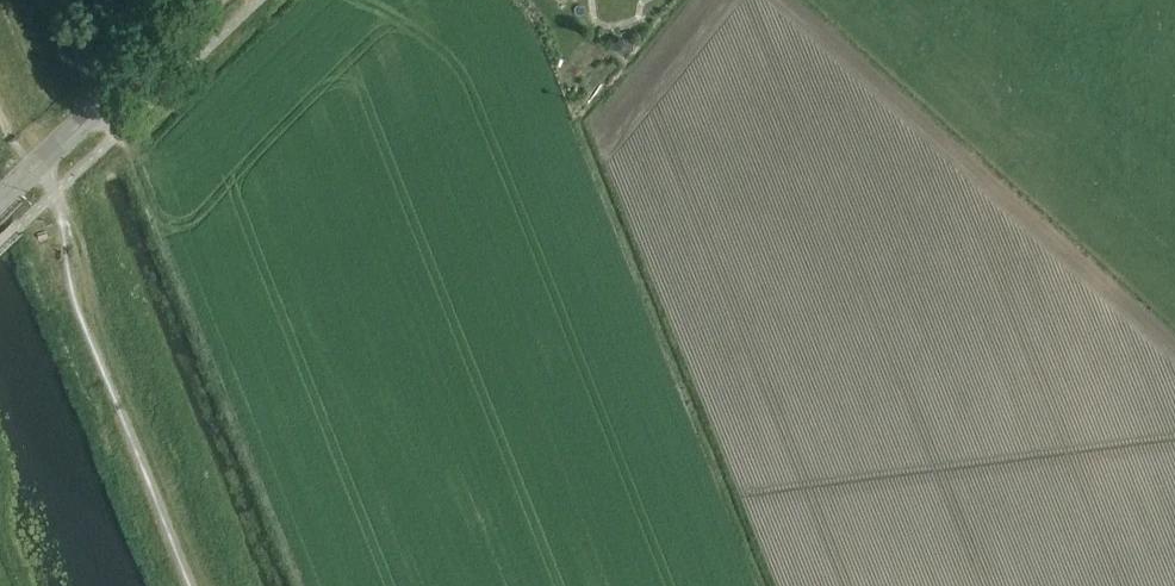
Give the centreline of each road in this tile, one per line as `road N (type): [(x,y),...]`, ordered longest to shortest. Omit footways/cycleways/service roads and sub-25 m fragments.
road 1 (tertiary): [(0,205),(208,0)]

